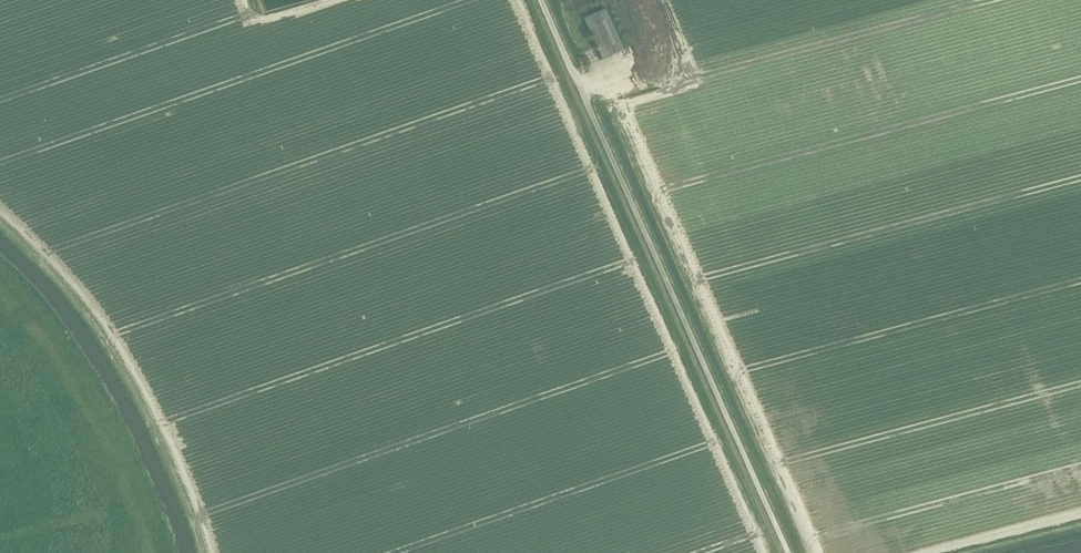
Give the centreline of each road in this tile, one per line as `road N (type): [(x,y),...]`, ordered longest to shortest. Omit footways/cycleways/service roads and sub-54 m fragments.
road 1 (track): [(788,552),(581,89)]

